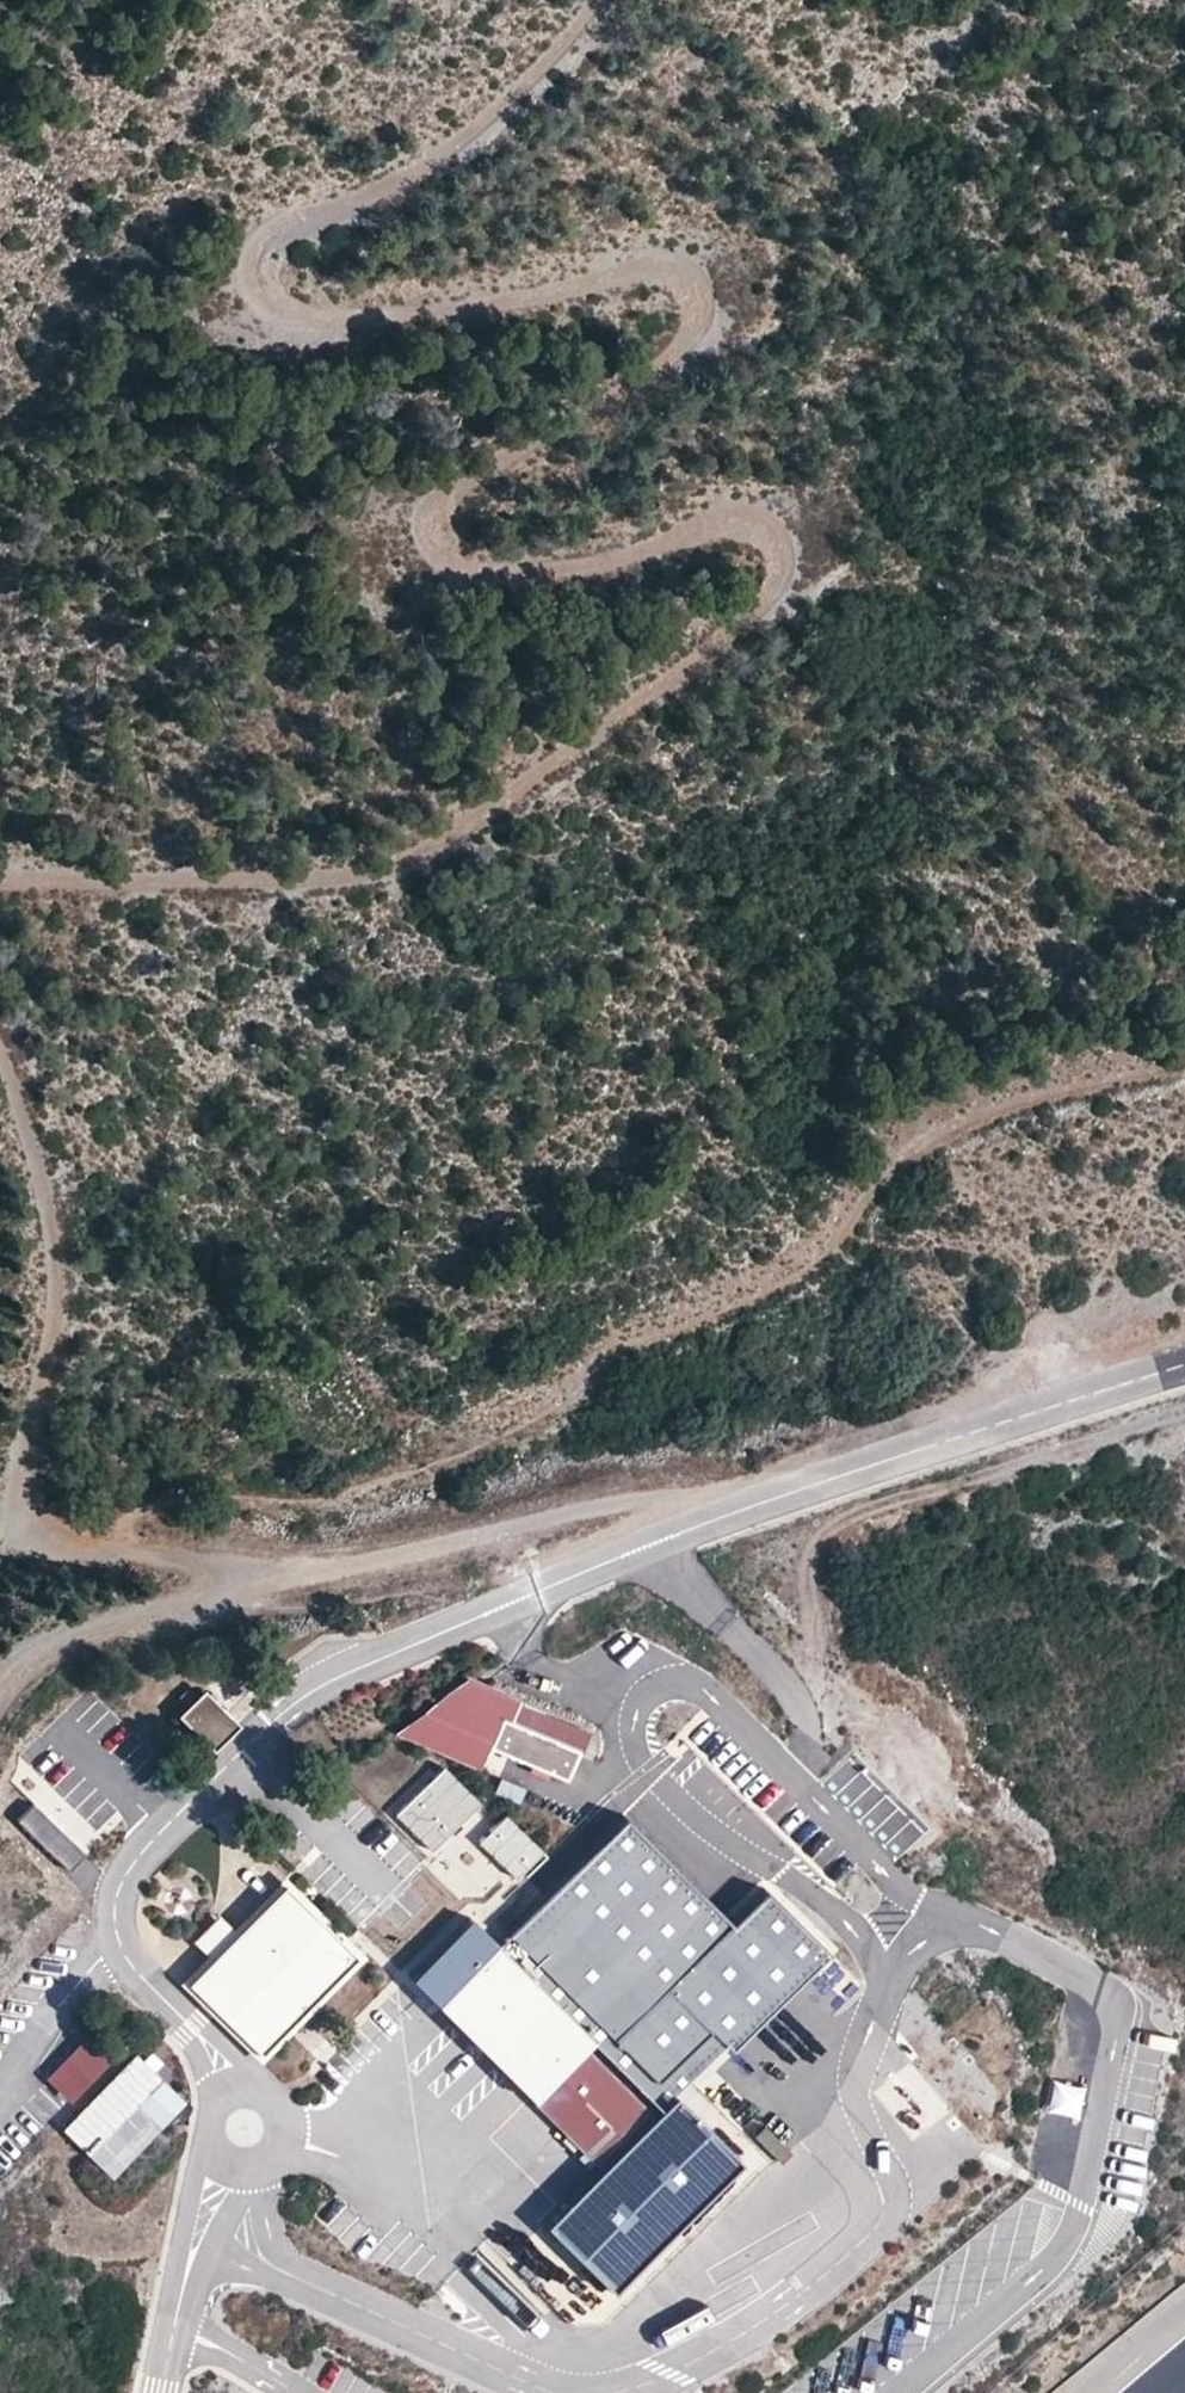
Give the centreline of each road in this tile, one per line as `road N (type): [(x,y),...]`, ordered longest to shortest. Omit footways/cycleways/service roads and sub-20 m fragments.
road 1 (track): [(0,886),(330,881),(395,871),(557,763),(783,593),(772,543),(741,517),(566,571),(493,569),(438,550),(435,505),(704,327),(699,291),(669,264),(312,327),(274,306),(253,267),(276,233),(463,144),(603,0)]
road 2 (unclassified): [(1184,1364),(695,1524),(376,1655),(273,1721),(123,1874),(110,1926),(115,1945),(250,2087)]
road 3 (track): [(1184,1066),(952,1137),(864,1204),(813,1262),(700,1324),(623,1351),(578,1399),(446,1467),(322,1500),(235,1488),(148,1494),(110,1548)]
road 4 (track): [(249,1592),(240,1571),(15,1528),(56,1271),(34,1155),(0,1064)]
road 5 (track): [(695,1524),(635,1502),(143,1617),(74,1638),(0,1677)]
road 6 (track): [(1184,1415),(836,1524),(814,1548),(822,1681),(811,1725)]
road 7 (unclassified): [(219,2160),(157,2392)]
road 8 (unclassified): [(250,2087),(282,2111),(284,2138),(257,2167),(219,2160)]

